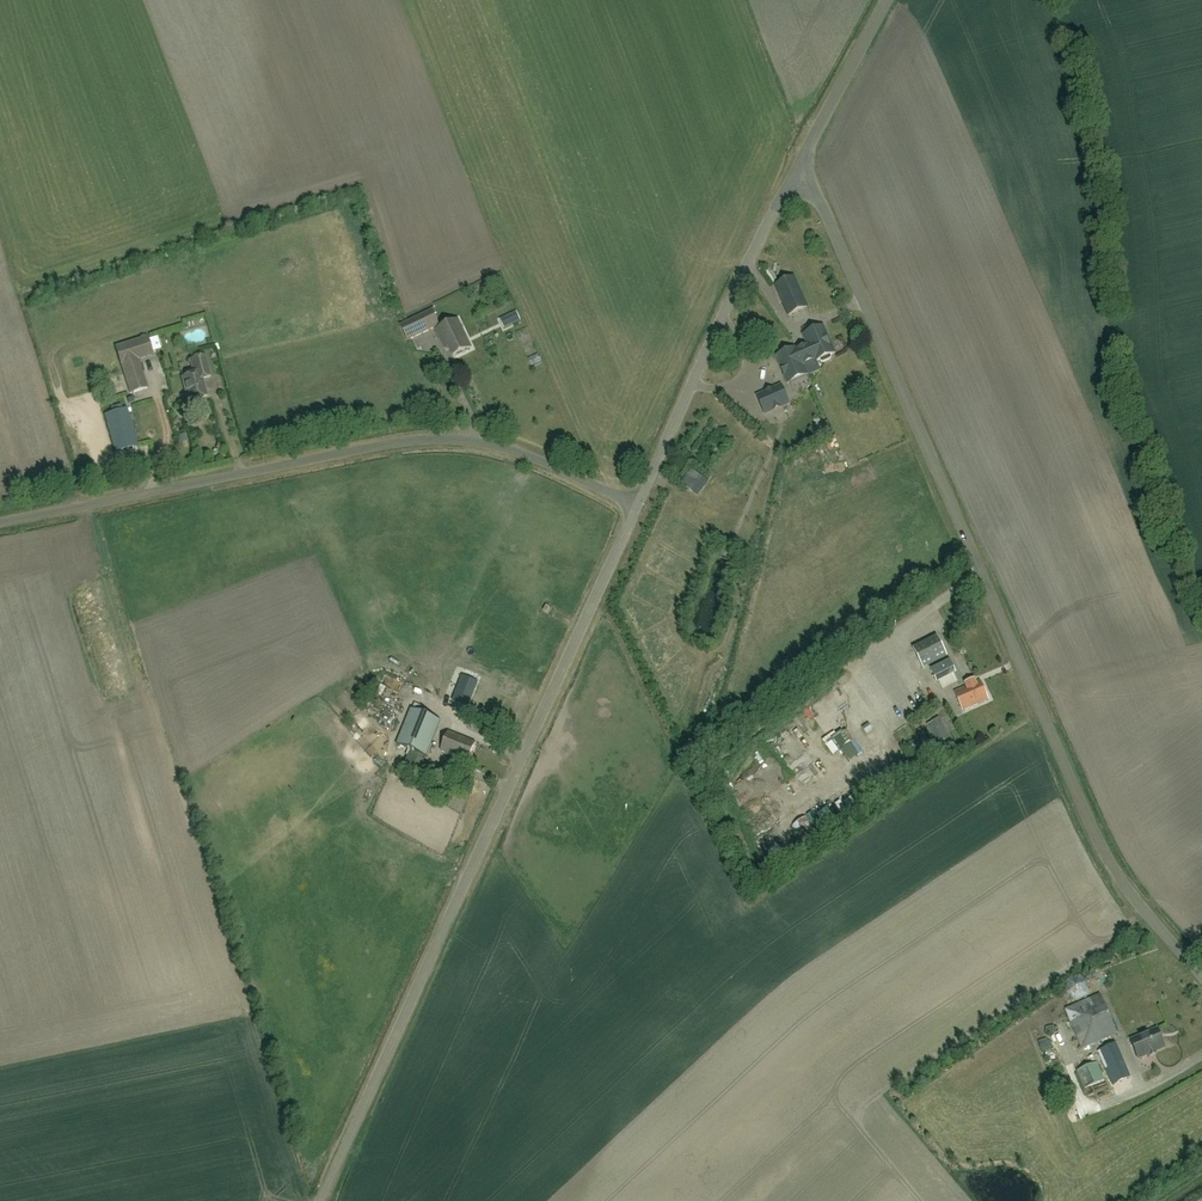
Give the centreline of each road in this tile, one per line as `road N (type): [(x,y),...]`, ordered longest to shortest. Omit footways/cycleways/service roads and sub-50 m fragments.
road 1 (unclassified): [(1201,972),(1117,874),(1100,842),(801,161)]
road 2 (unclassified): [(321,1200),(638,505)]
road 3 (unclassified): [(638,505),(514,451),(437,439),(0,523)]
road 4 (unclassified): [(638,505),(801,161)]
road 5 (unclassified): [(801,161),(887,0)]

